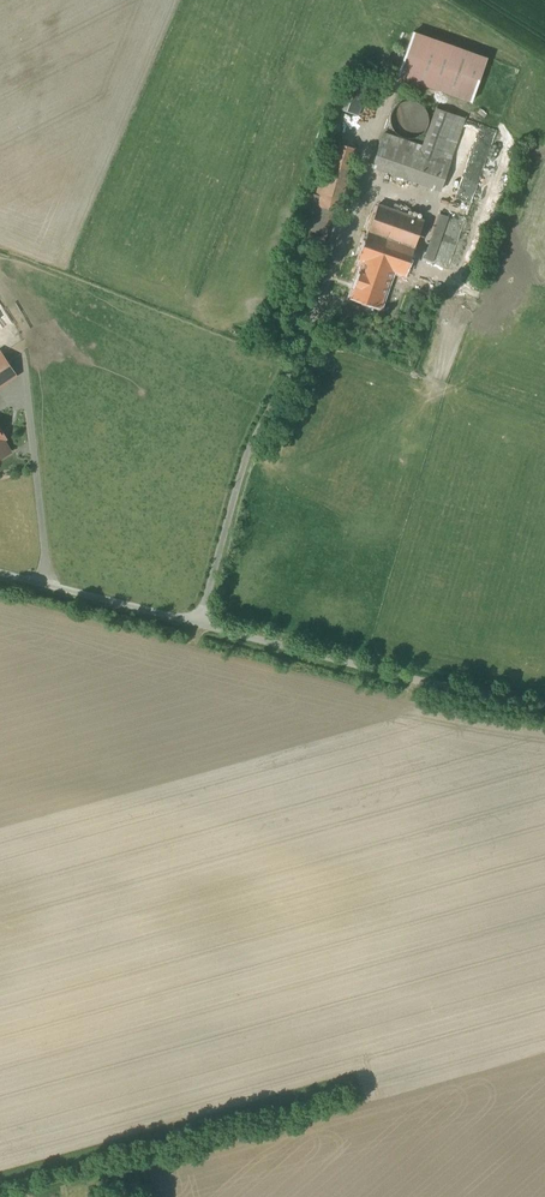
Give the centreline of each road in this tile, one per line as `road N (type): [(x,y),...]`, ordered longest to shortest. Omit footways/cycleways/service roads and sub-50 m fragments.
road 1 (unclassified): [(0,574),(417,681),(544,705)]

